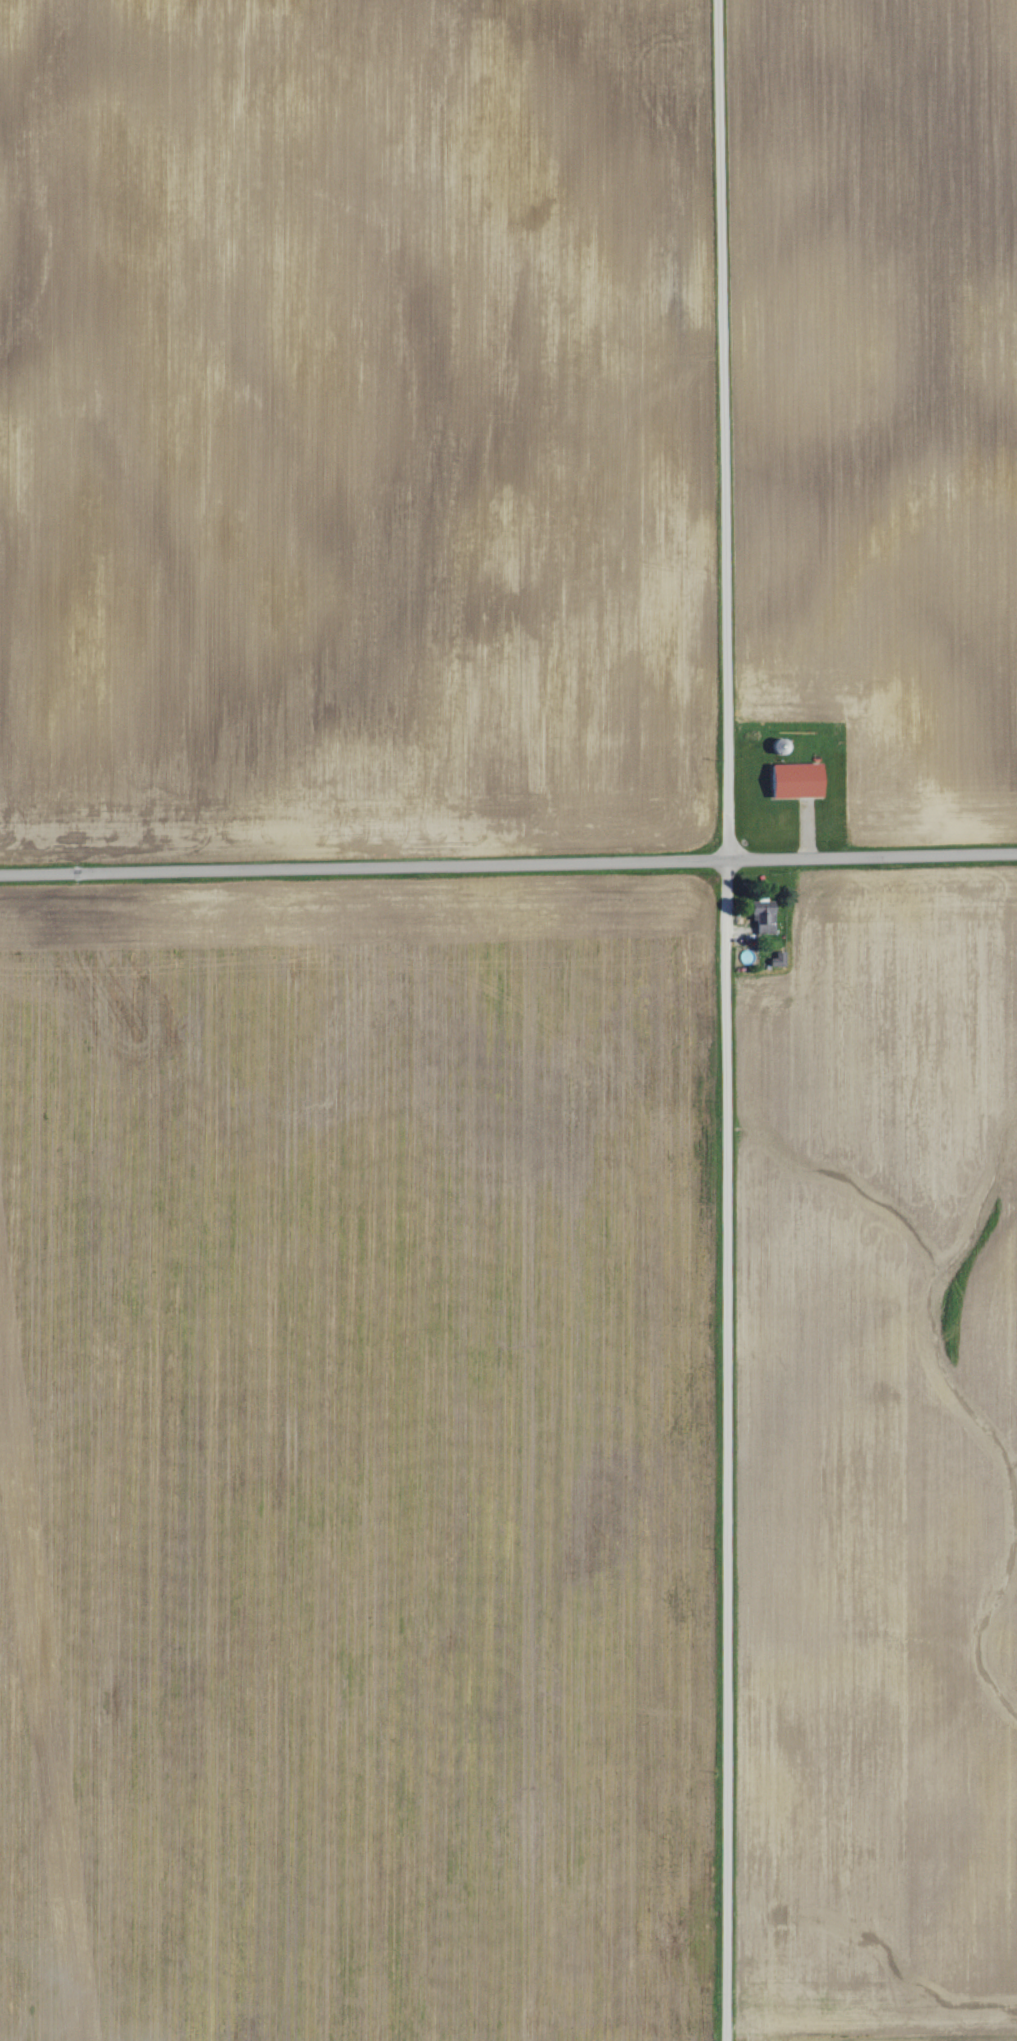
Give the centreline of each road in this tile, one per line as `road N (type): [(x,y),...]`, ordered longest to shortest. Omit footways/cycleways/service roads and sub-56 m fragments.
road 1 (residential): [(725,2040),(726,858),(714,0)]
road 2 (residential): [(0,872),(1016,854)]

